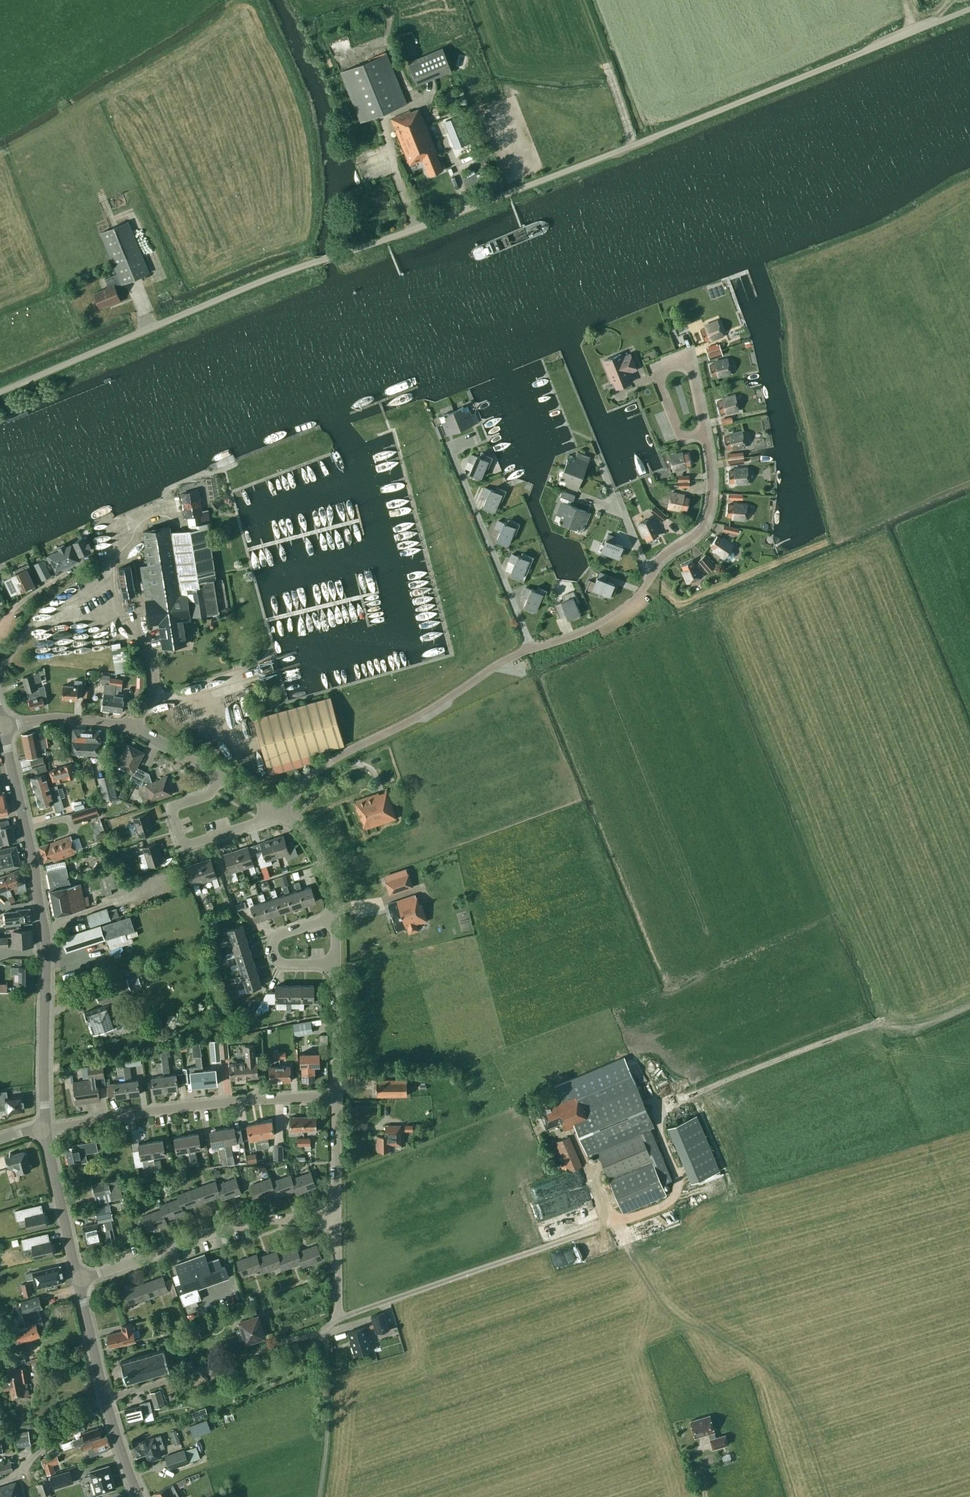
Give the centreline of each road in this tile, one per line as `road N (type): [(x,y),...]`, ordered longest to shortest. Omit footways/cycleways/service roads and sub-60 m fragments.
road 1 (unclassified): [(0,391),(278,273),(529,185),(969,9)]
road 2 (tertiary): [(45,1128),(45,936),(2,726)]
road 3 (residential): [(279,811),(318,768),(531,648)]
road 4 (residential): [(45,1128),(202,1104),(335,1096)]
road 5 (residential): [(78,1279),(245,1220),(336,1218)]
road 6 (residential): [(531,648),(449,447),(479,435)]
road 7 (residential): [(219,776),(125,725),(62,717),(2,726)]
road 8 (residential): [(105,1399),(324,1330)]
road 9 (residential): [(219,776),(207,795),(171,808),(184,845),(279,811)]
road 10 (residential): [(704,434),(681,437),(654,370),(688,357),(701,420)]
road 11 (residential): [(651,575),(705,520),(704,434)]
road 12 (tertiary): [(78,1279),(45,1128)]
road 13 (residential): [(531,648),(610,617),(651,575)]
road 14 (residential): [(335,963),(283,963),(273,951),(282,934),(335,917)]
road 15 (unclassified): [(0,1482),(105,1399)]
road 16 (residential): [(335,1096),(335,963)]
road 17 (residential): [(651,575),(600,462)]
road 18 (tertiary): [(105,1399),(78,1279)]
road 19 (residential): [(335,917),(315,851),(279,811)]
road 20 (residential): [(336,1218),(335,1096)]

